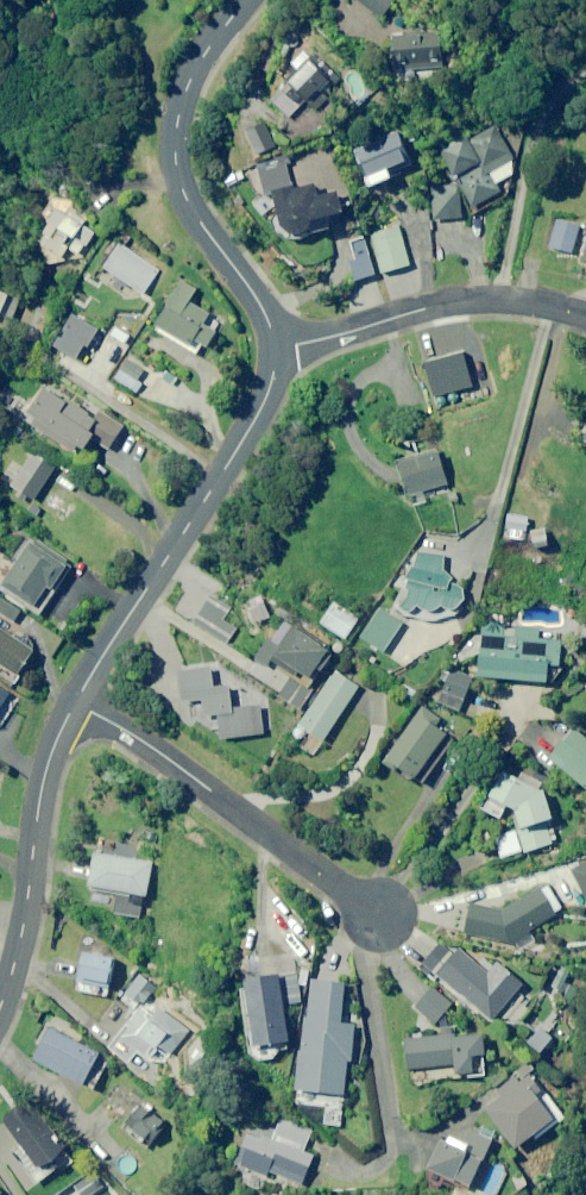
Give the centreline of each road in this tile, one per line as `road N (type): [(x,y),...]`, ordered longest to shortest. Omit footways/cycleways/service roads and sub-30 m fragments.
road 1 (residential): [(78,700),(266,404),(277,350)]
road 2 (residential): [(277,350),(256,299),(184,194),(175,142),(202,58),(249,0)]
road 3 (residential): [(385,920),(78,700)]
road 4 (residential): [(0,1008),(23,932),(43,785),(78,700)]
road 5 (residential): [(277,350),(455,302),(511,302),(585,319)]

